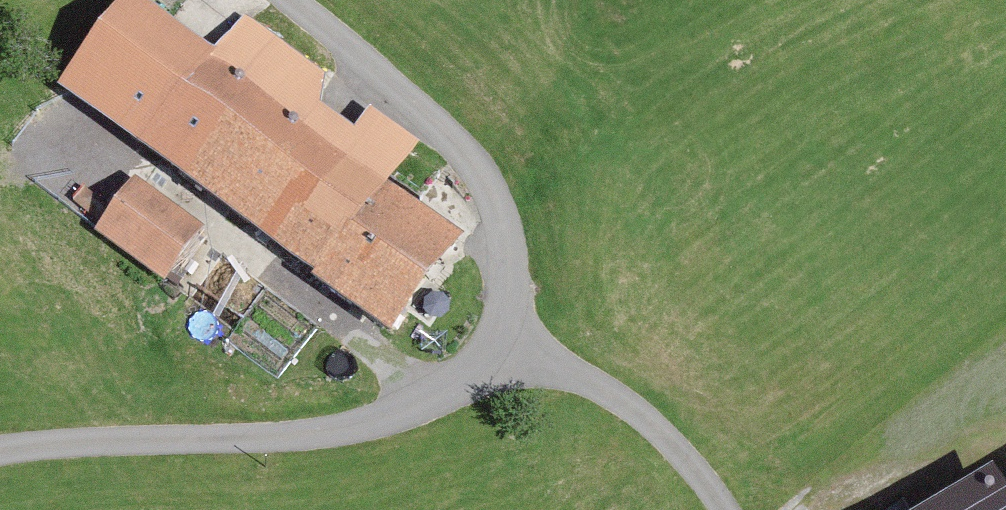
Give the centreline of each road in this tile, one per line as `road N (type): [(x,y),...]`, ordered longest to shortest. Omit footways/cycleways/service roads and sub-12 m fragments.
road 1 (unclassified): [(0,450),(334,429),(419,407),(535,358)]
road 2 (unclassified): [(535,358),(499,209),(481,176),(457,143),(290,0)]
road 3 (track): [(735,509),(1005,309)]
road 4 (unclassified): [(535,358),(640,412),(724,509)]

